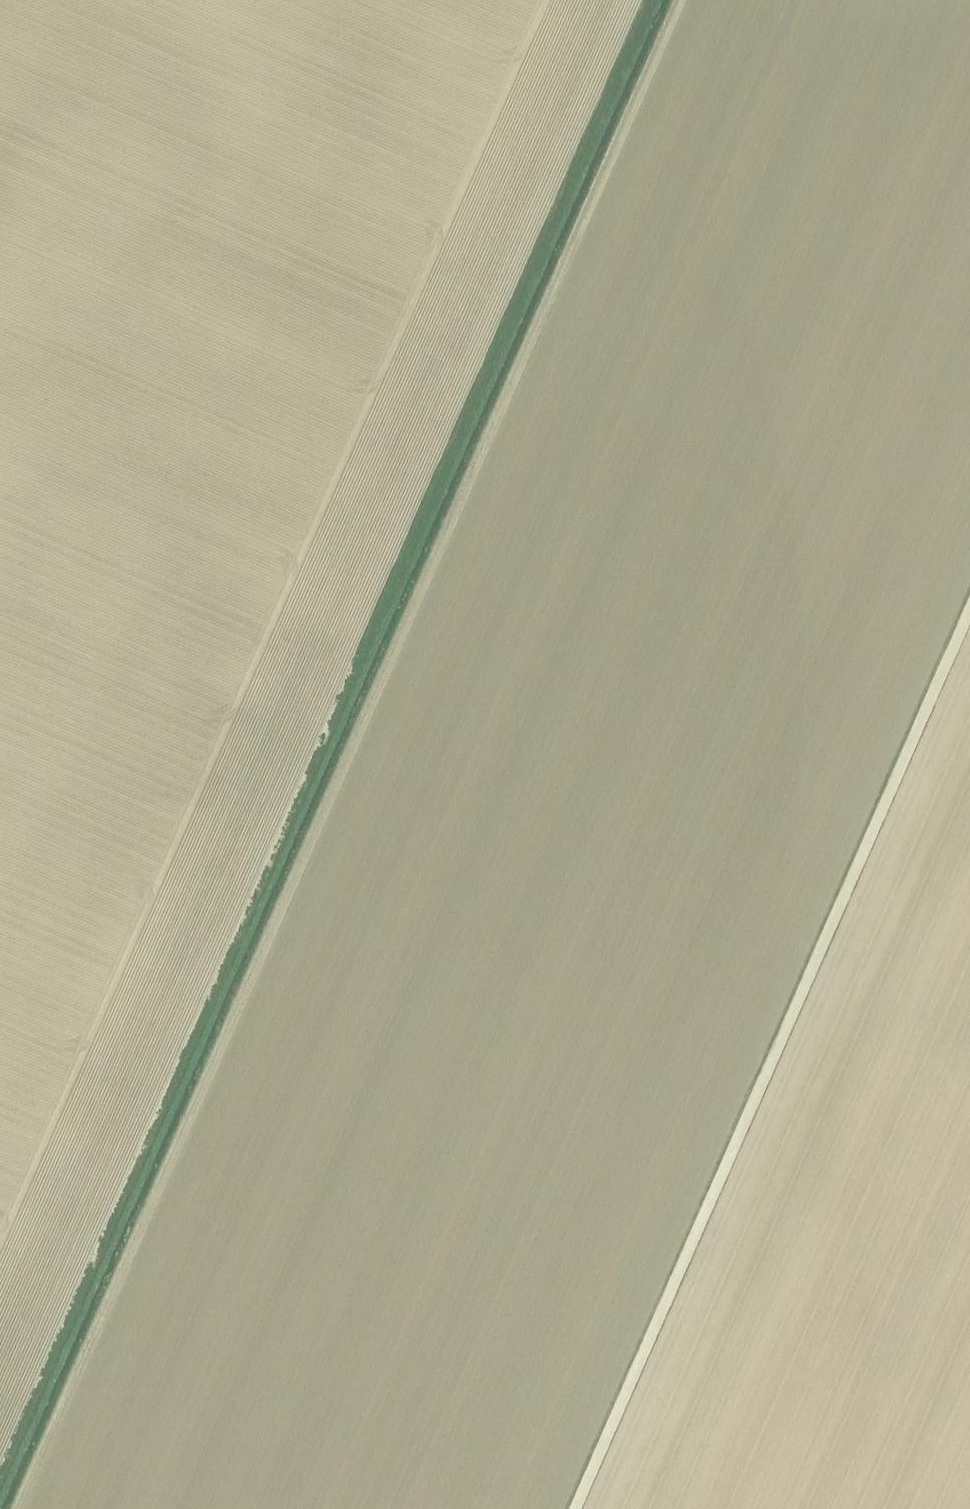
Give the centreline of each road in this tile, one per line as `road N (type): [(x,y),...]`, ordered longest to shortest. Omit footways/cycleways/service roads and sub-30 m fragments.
road 1 (track): [(579,1508),(969,614)]

